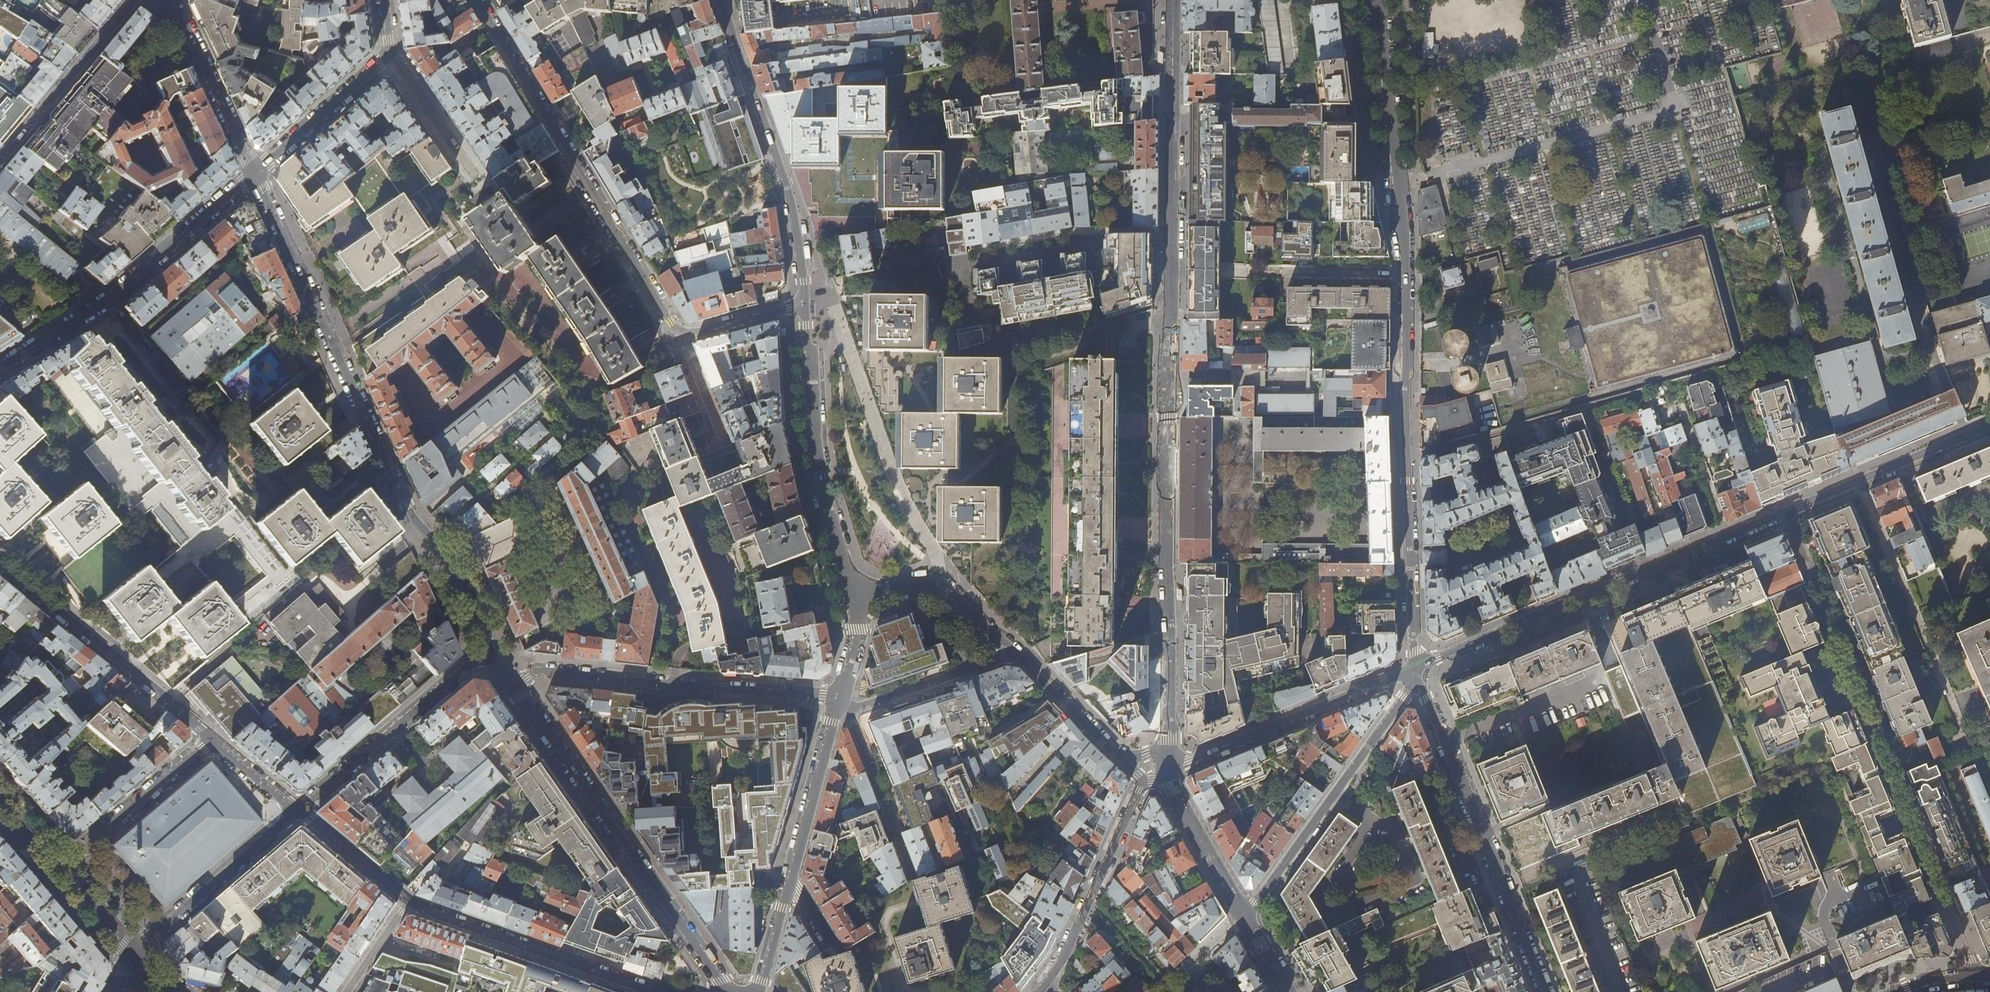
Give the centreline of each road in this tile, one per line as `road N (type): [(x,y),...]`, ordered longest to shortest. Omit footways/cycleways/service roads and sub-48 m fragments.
road 1 (residential): [(1174,0),(1169,748)]
road 2 (residential): [(1415,668),(1407,273),(1378,0)]
road 3 (residential): [(253,178),(407,505),(447,554),(490,651)]
road 4 (residential): [(1415,668),(1855,485)]
road 5 (residential): [(513,683),(729,991)]
road 6 (residential): [(480,0),(670,323)]
road 7 (residential): [(1545,991),(1415,681)]
road 8 (residential): [(513,683),(544,670),(840,697)]
road 9 (residential): [(253,178),(105,306),(0,371)]
road 10 (residential): [(805,303),(792,202),(722,0)]
road 11 (residential): [(856,598),(819,477),(805,303)]
road 12 (residential): [(1246,920),(1415,681)]
road 13 (residential): [(0,565),(213,739)]
road 14 (residential): [(661,991),(408,900)]
road 15 (residential): [(1415,668),(1168,770)]
road 16 (residential): [(1855,485),(1955,723)]
road 17 (residential): [(299,808),(490,651)]
road 18 (residential): [(384,0),(389,53),(253,178)]
road 19 (residential): [(1035,991),(1071,939),(1145,782)]
road 20 (residential): [(299,808),(134,954)]
road 21 (residential): [(0,160),(134,0)]
road 22 (residential): [(60,867),(213,739)]
road 23 (residential): [(174,0),(253,178)]
road 24 (residential): [(1018,653),(941,583),(914,582),(856,598)]
road 25 (residential): [(790,879),(840,697)]
road 26 (residential): [(1018,653),(846,708)]
road 27 (residential): [(912,874),(846,708)]
road 28 (residential): [(1169,778),(1246,920)]
road 29 (residential): [(1132,762),(1018,653)]
road 30 (residential): [(1855,485),(1989,429)]
road 31 (residential): [(408,900),(299,808)]
road 32 (residential): [(681,332),(805,303)]

